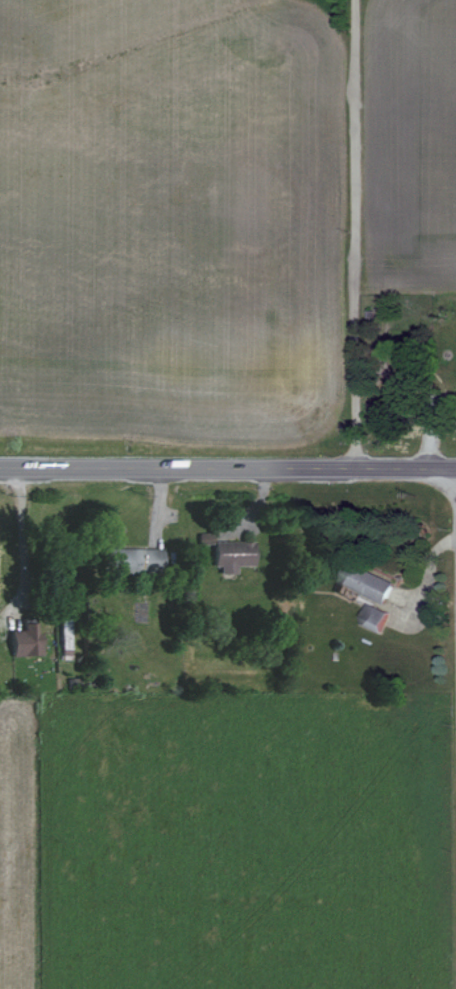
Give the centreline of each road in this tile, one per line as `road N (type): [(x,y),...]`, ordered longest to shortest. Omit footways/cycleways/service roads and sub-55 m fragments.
road 1 (primary): [(0,472),(455,472)]

